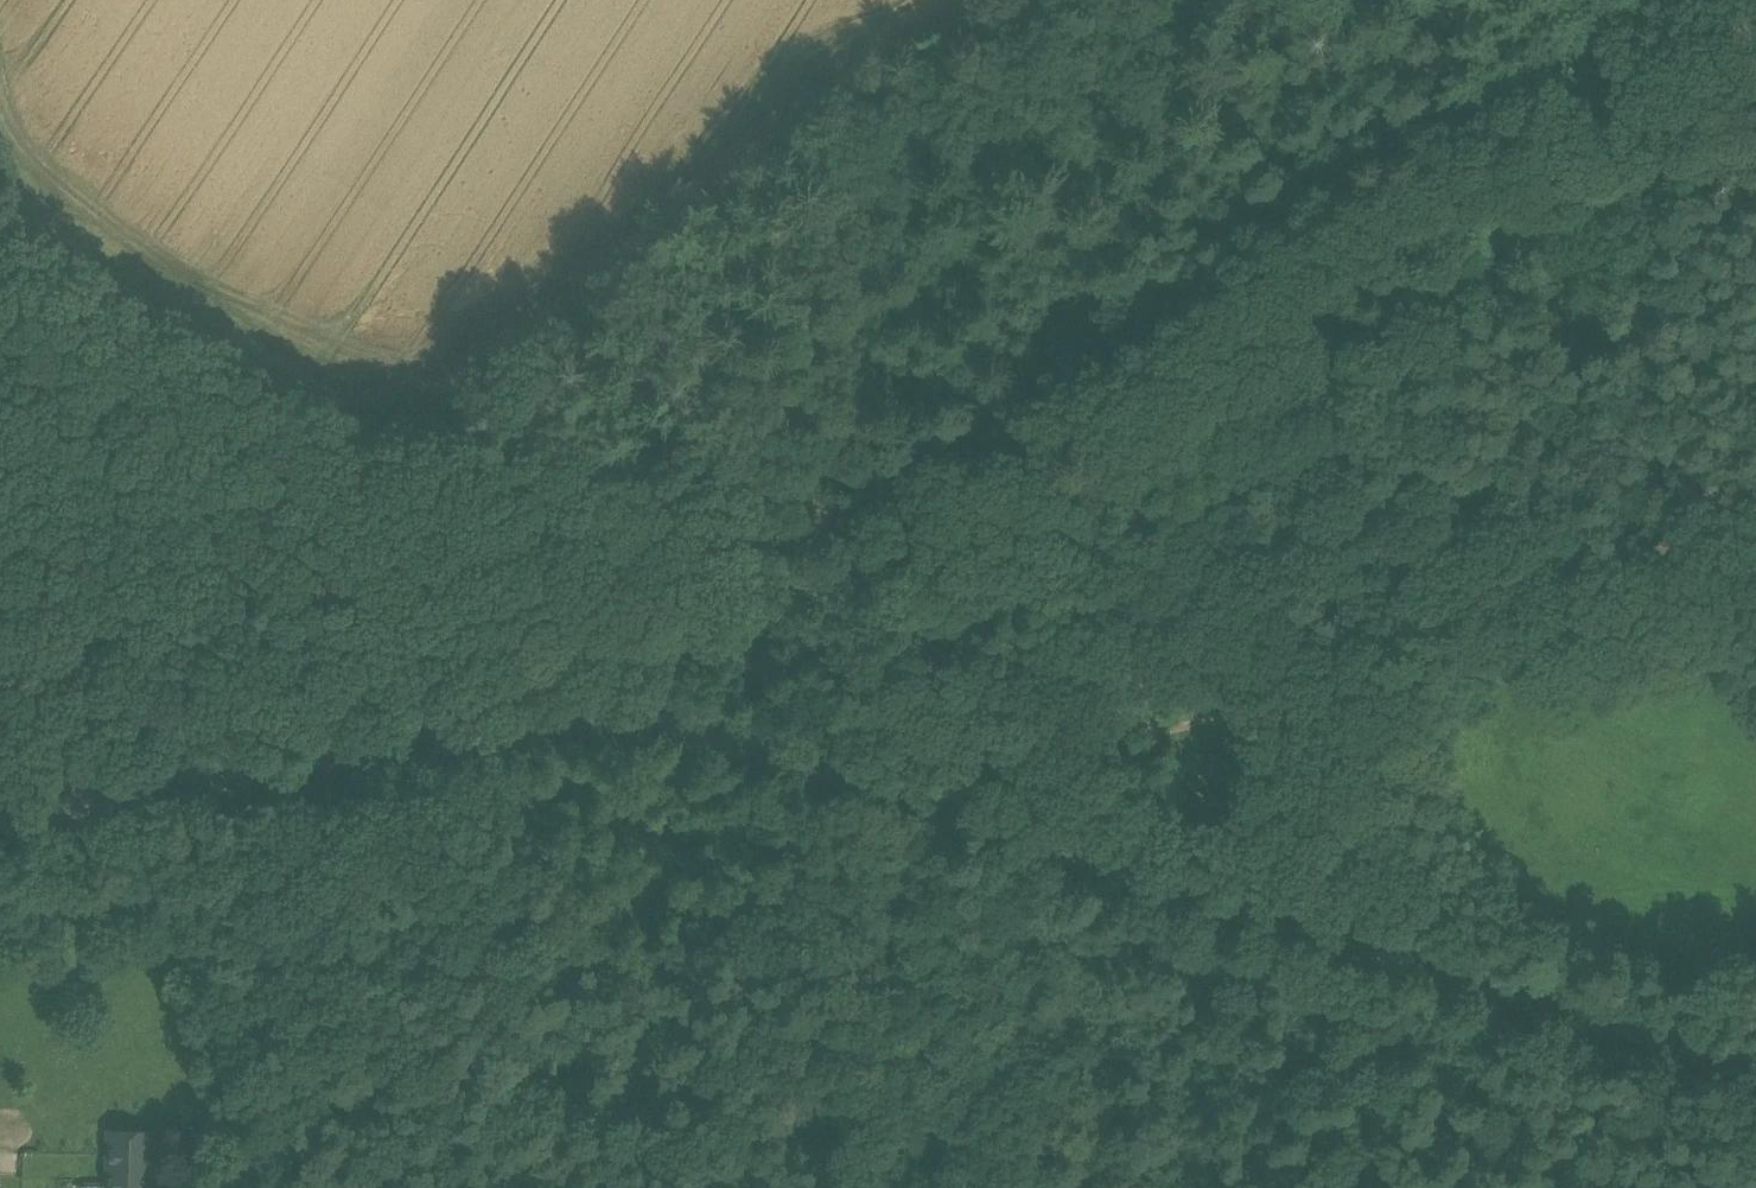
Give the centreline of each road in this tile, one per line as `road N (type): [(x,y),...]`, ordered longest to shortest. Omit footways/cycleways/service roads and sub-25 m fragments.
road 1 (unclassified): [(0,822),(551,716),(604,715),(1755,1067)]
road 2 (track): [(138,796),(226,1044),(241,1142),(231,1187)]

